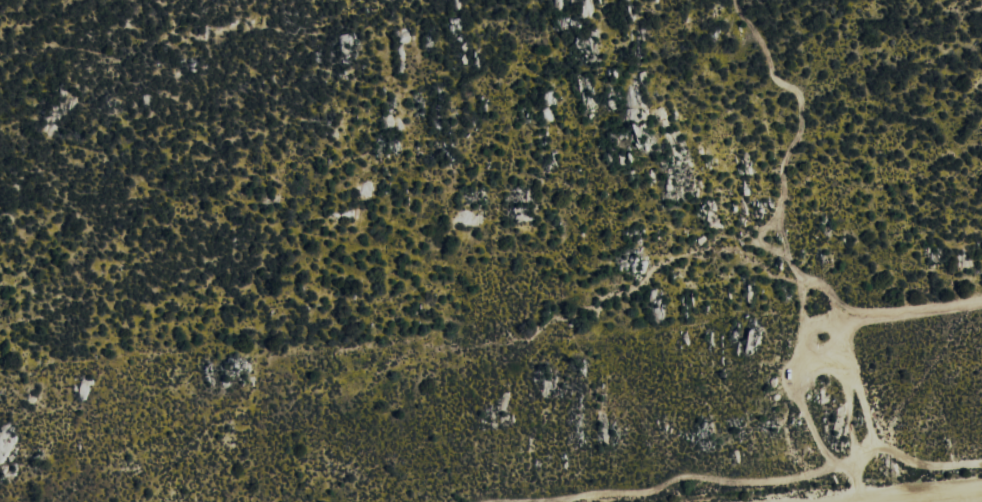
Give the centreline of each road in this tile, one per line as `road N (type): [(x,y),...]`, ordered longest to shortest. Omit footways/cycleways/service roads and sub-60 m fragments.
road 1 (track): [(981,484),(801,501)]

